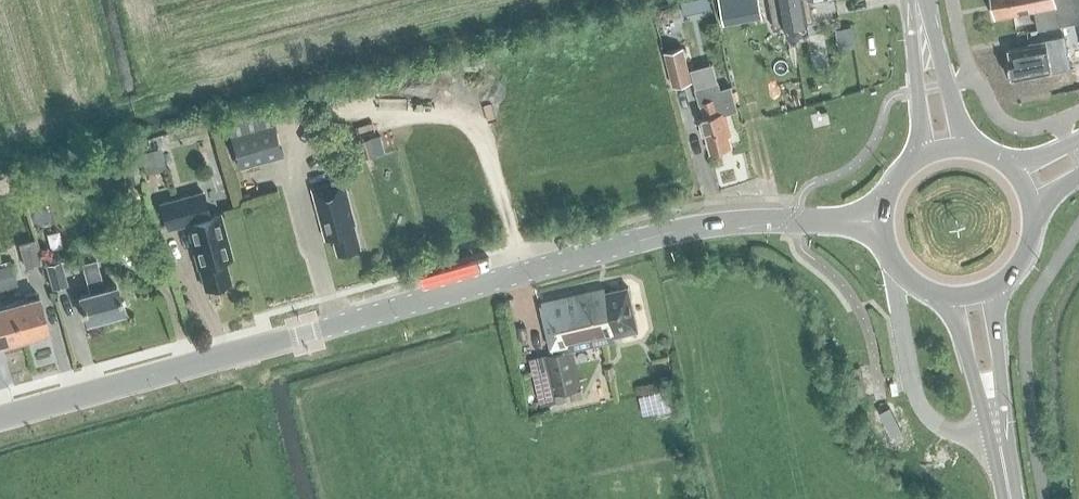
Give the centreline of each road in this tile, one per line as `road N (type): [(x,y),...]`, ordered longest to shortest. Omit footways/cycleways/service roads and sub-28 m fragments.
road 1 (tertiary): [(0,419),(687,230),(740,221),(882,224)]
road 2 (tertiary): [(917,4),(911,24),(922,156)]
road 3 (tertiary): [(965,146),(932,20),(917,4)]
road 4 (unclassified): [(949,300),(979,403),(998,436)]
road 5 (unclassified): [(998,436),(995,291)]

